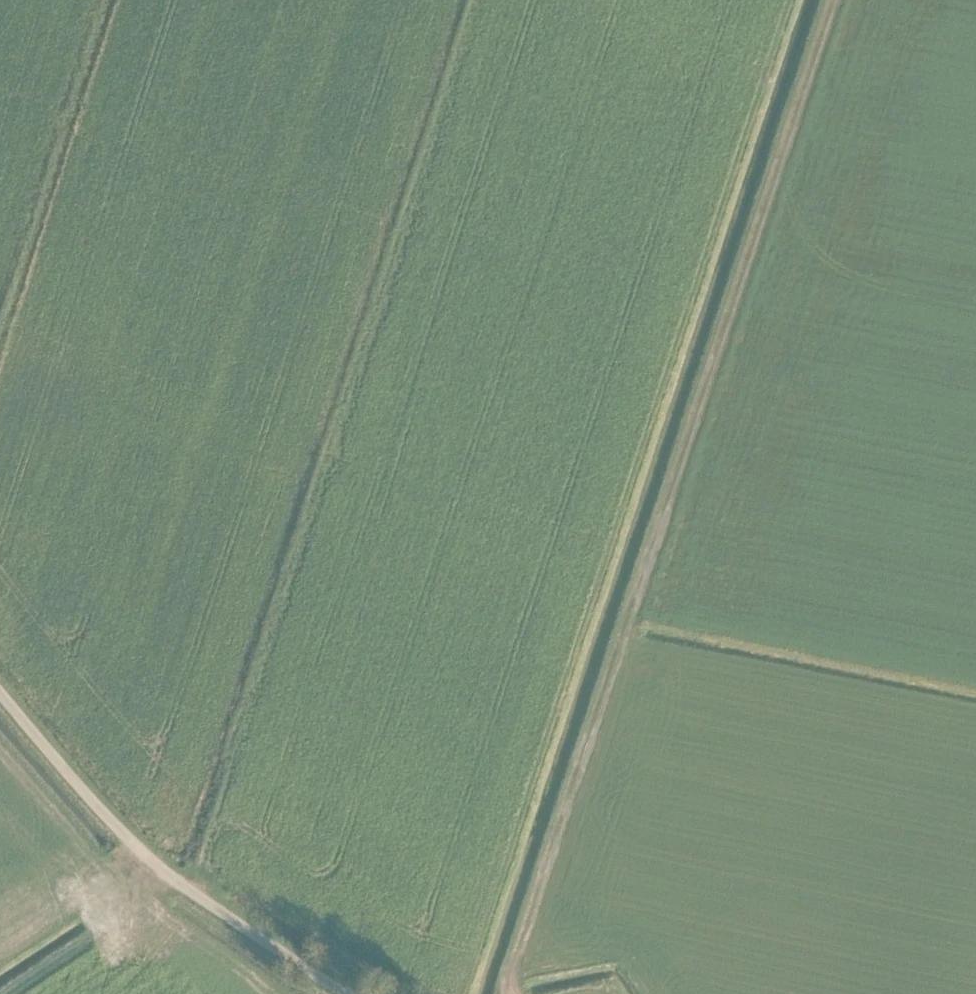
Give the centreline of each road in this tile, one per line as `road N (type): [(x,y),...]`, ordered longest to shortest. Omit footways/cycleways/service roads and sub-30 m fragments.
road 1 (track): [(509,993),(833,0)]
road 2 (unclassified): [(346,993),(143,852),(0,691)]

